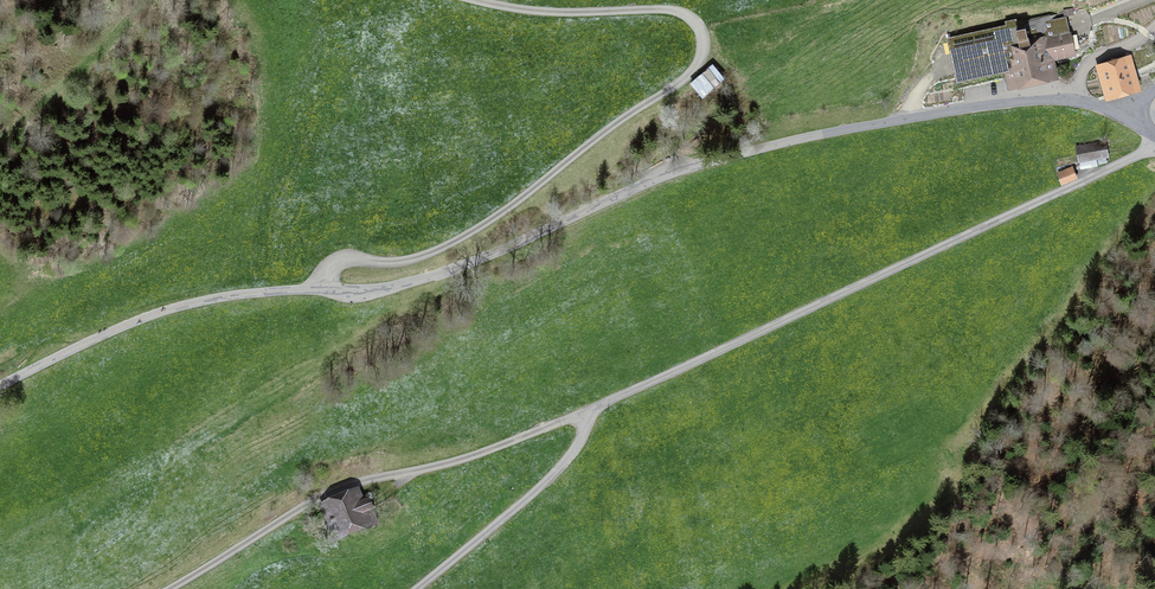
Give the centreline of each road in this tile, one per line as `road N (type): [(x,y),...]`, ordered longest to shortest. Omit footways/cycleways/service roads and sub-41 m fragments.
road 1 (unclassified): [(1135,115),(1031,101),(775,145),(657,180),(413,281),(199,300),(0,385)]
road 2 (track): [(165,588),(309,497),(450,463),(586,412),(1102,173),(1154,138)]
road 3 (track): [(470,0),(552,13),(675,11),(699,29),(702,56),(681,81),(477,229),(409,260),(342,260),(320,288)]
road 4 (track): [(586,412),(584,435),(562,467),(418,588)]

